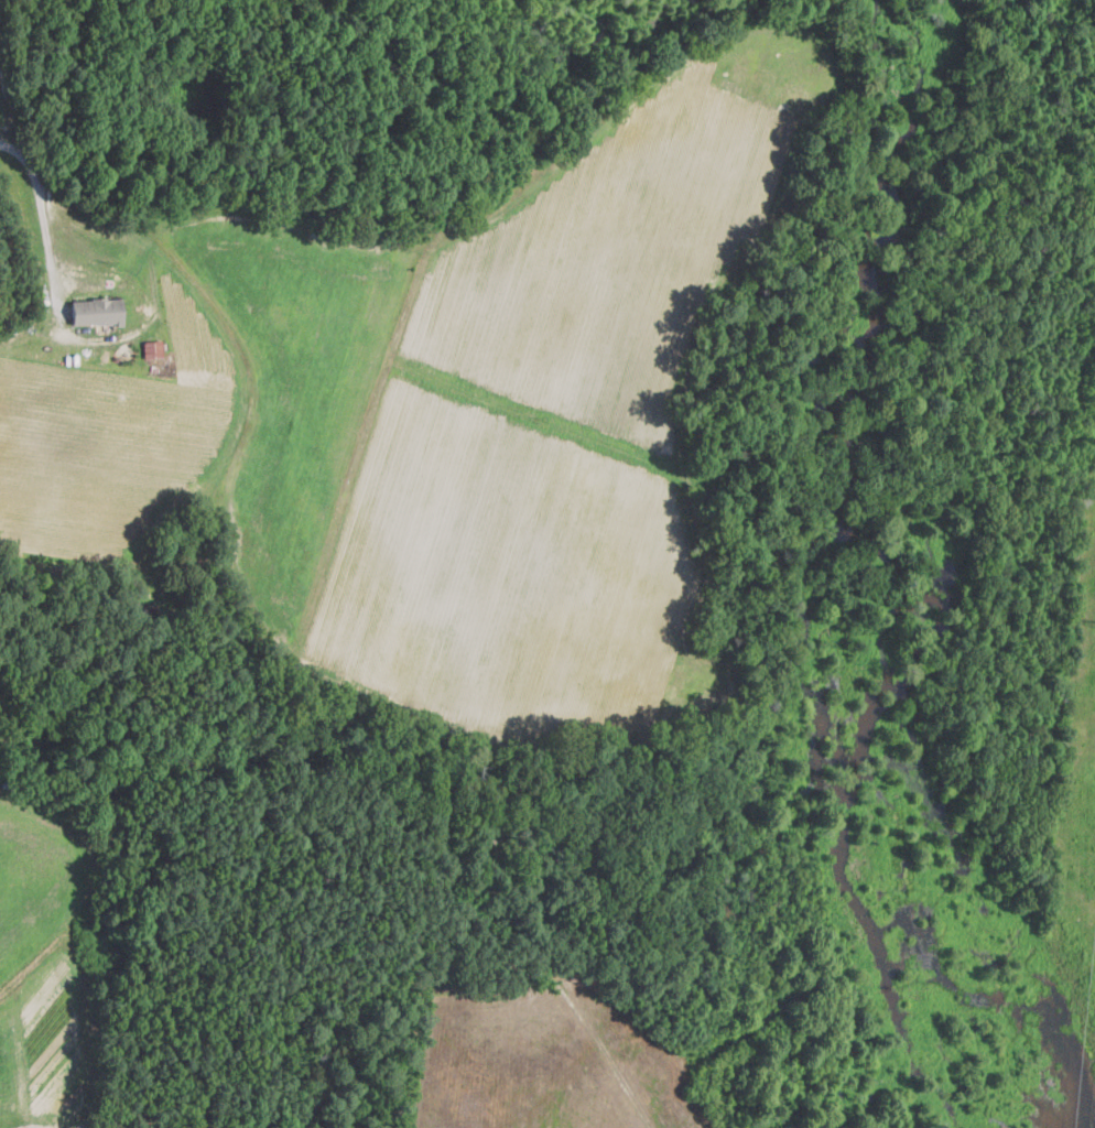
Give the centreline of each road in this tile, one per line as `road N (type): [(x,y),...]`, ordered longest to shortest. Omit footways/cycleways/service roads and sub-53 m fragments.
road 1 (track): [(0,141),(14,147),(59,202),(102,225)]

